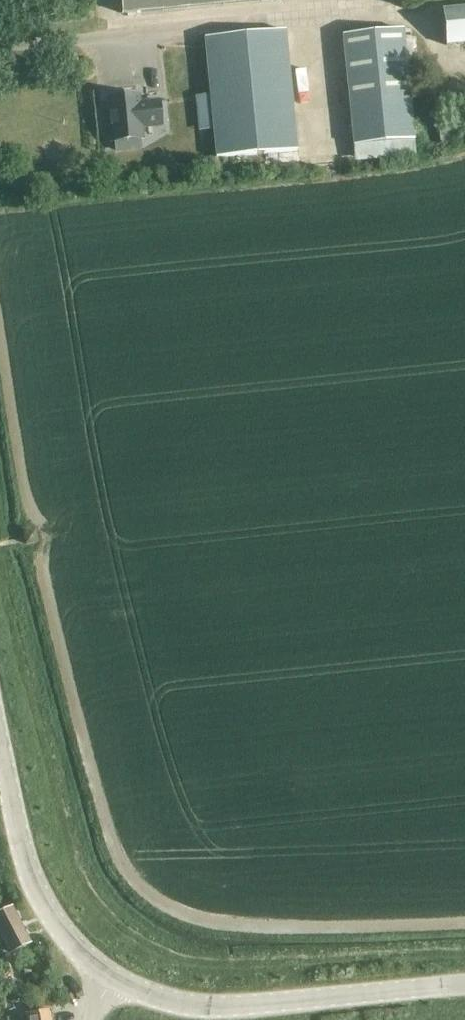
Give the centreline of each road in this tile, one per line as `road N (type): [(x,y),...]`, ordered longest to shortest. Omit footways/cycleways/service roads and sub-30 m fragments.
road 1 (unclassified): [(111,979),(189,1006),(230,1006),(464,985)]
road 2 (unclassified): [(111,979),(60,935),(36,894),(0,743)]

